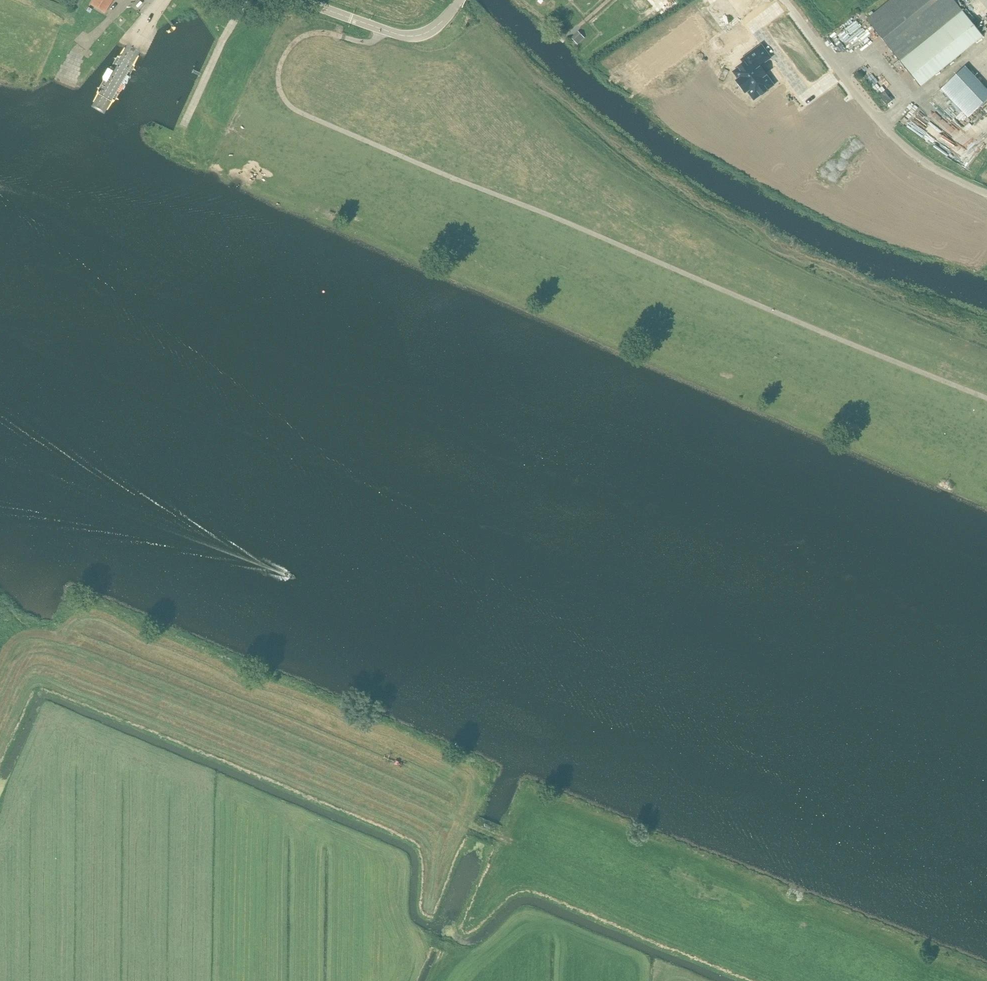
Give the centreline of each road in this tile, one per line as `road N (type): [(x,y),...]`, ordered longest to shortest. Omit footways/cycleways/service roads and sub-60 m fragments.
road 1 (tertiary): [(986,193),(944,175),(895,138),(784,0)]
road 2 (tertiary): [(295,0),(405,37),(434,29),(461,0)]

